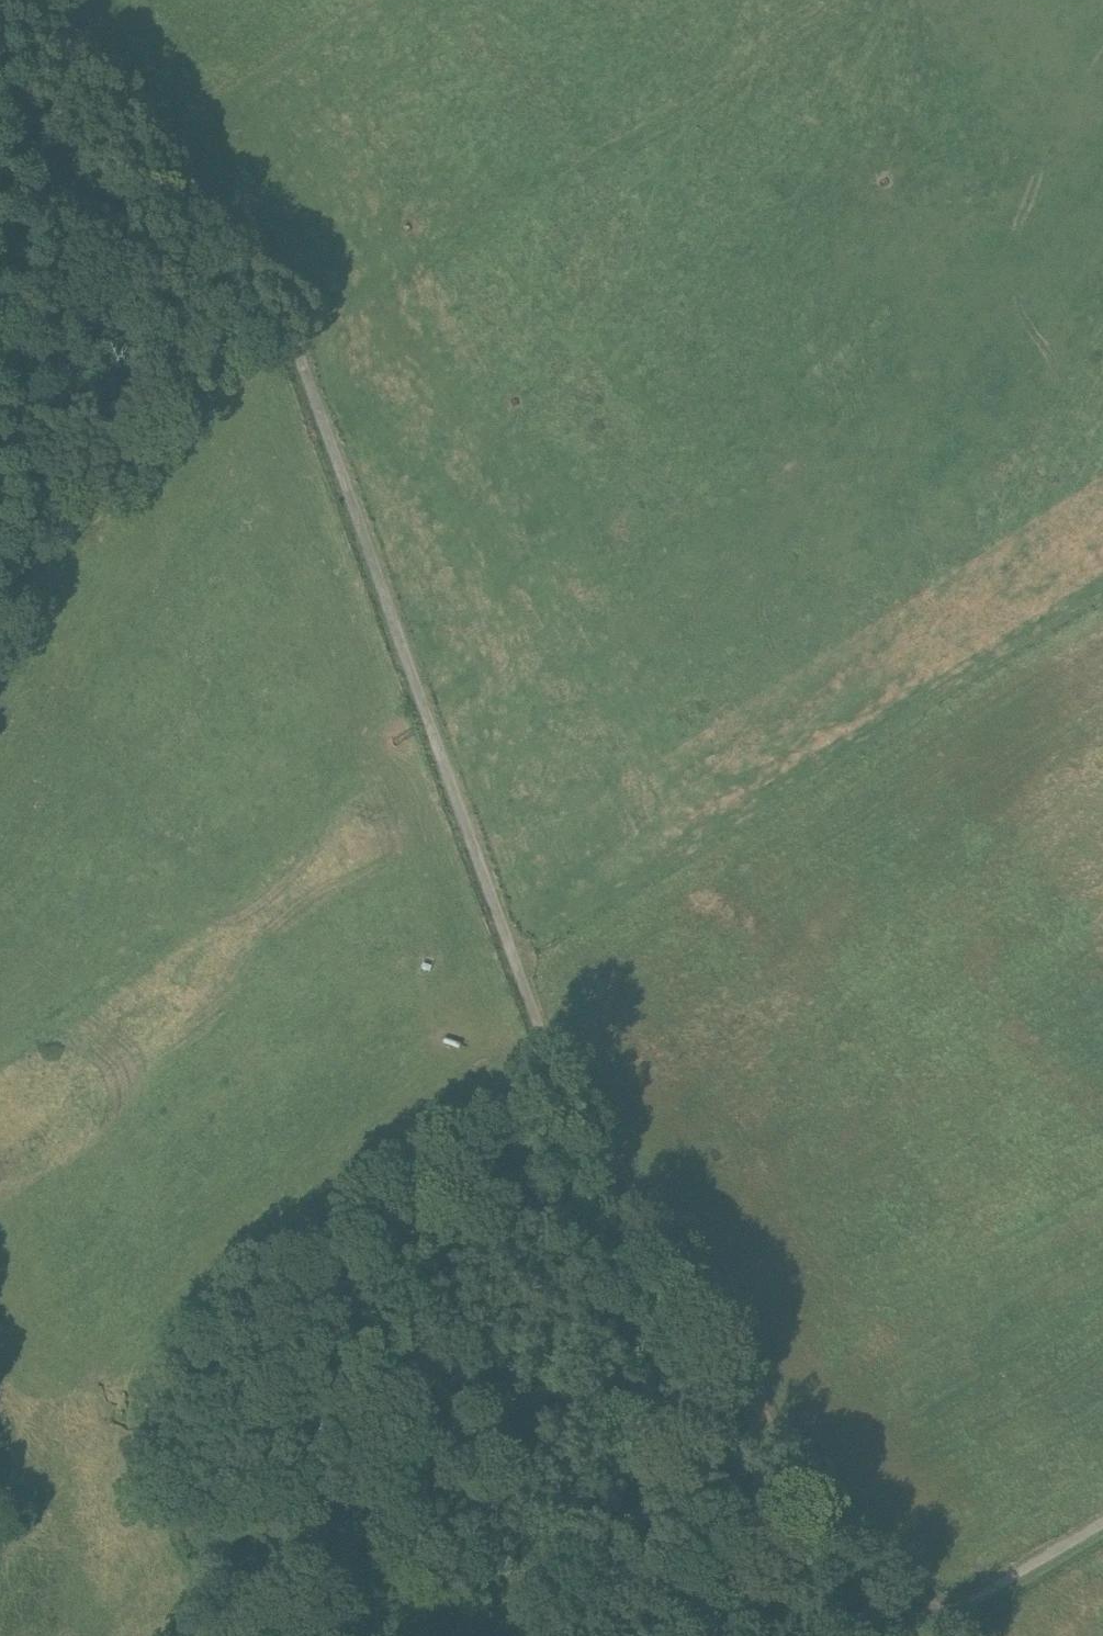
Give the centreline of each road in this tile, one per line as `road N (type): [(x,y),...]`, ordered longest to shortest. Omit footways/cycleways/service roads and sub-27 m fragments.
road 1 (track): [(969,1635),(797,1473),(658,1222),(575,1105),(524,983),(289,322),(86,72),(71,30),(75,0)]
road 2 (track): [(951,1617),(1102,1530)]

